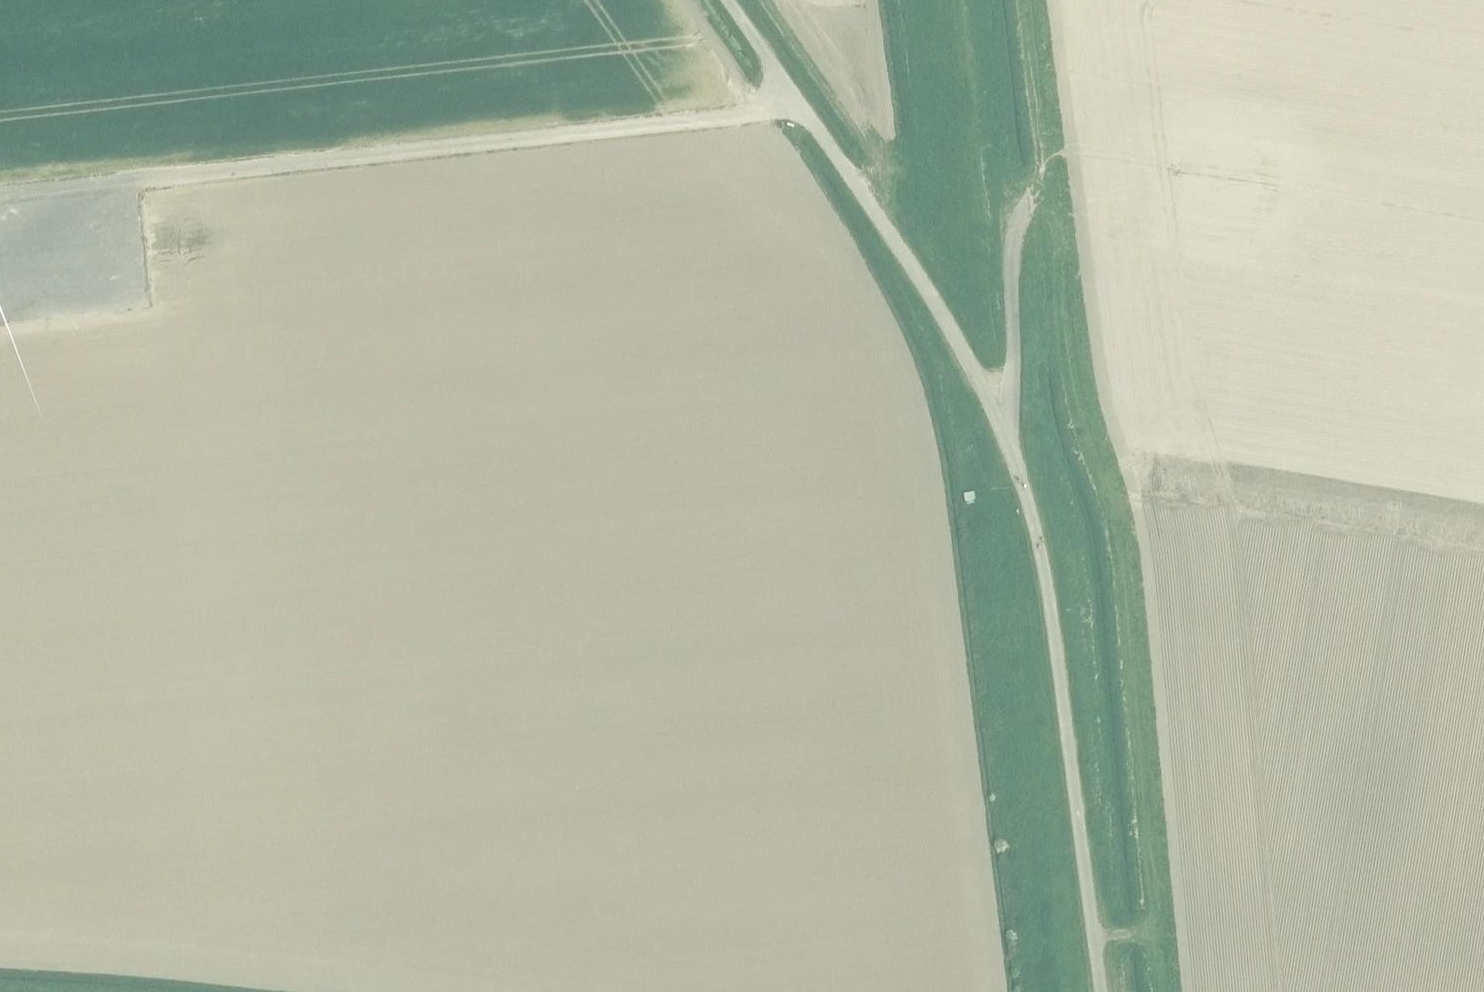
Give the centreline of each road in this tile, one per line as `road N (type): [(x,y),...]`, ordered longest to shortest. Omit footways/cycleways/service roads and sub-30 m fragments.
road 1 (unclassified): [(1099,991),(1045,572),(1003,423),(725,0)]
road 2 (track): [(0,195),(801,110)]

